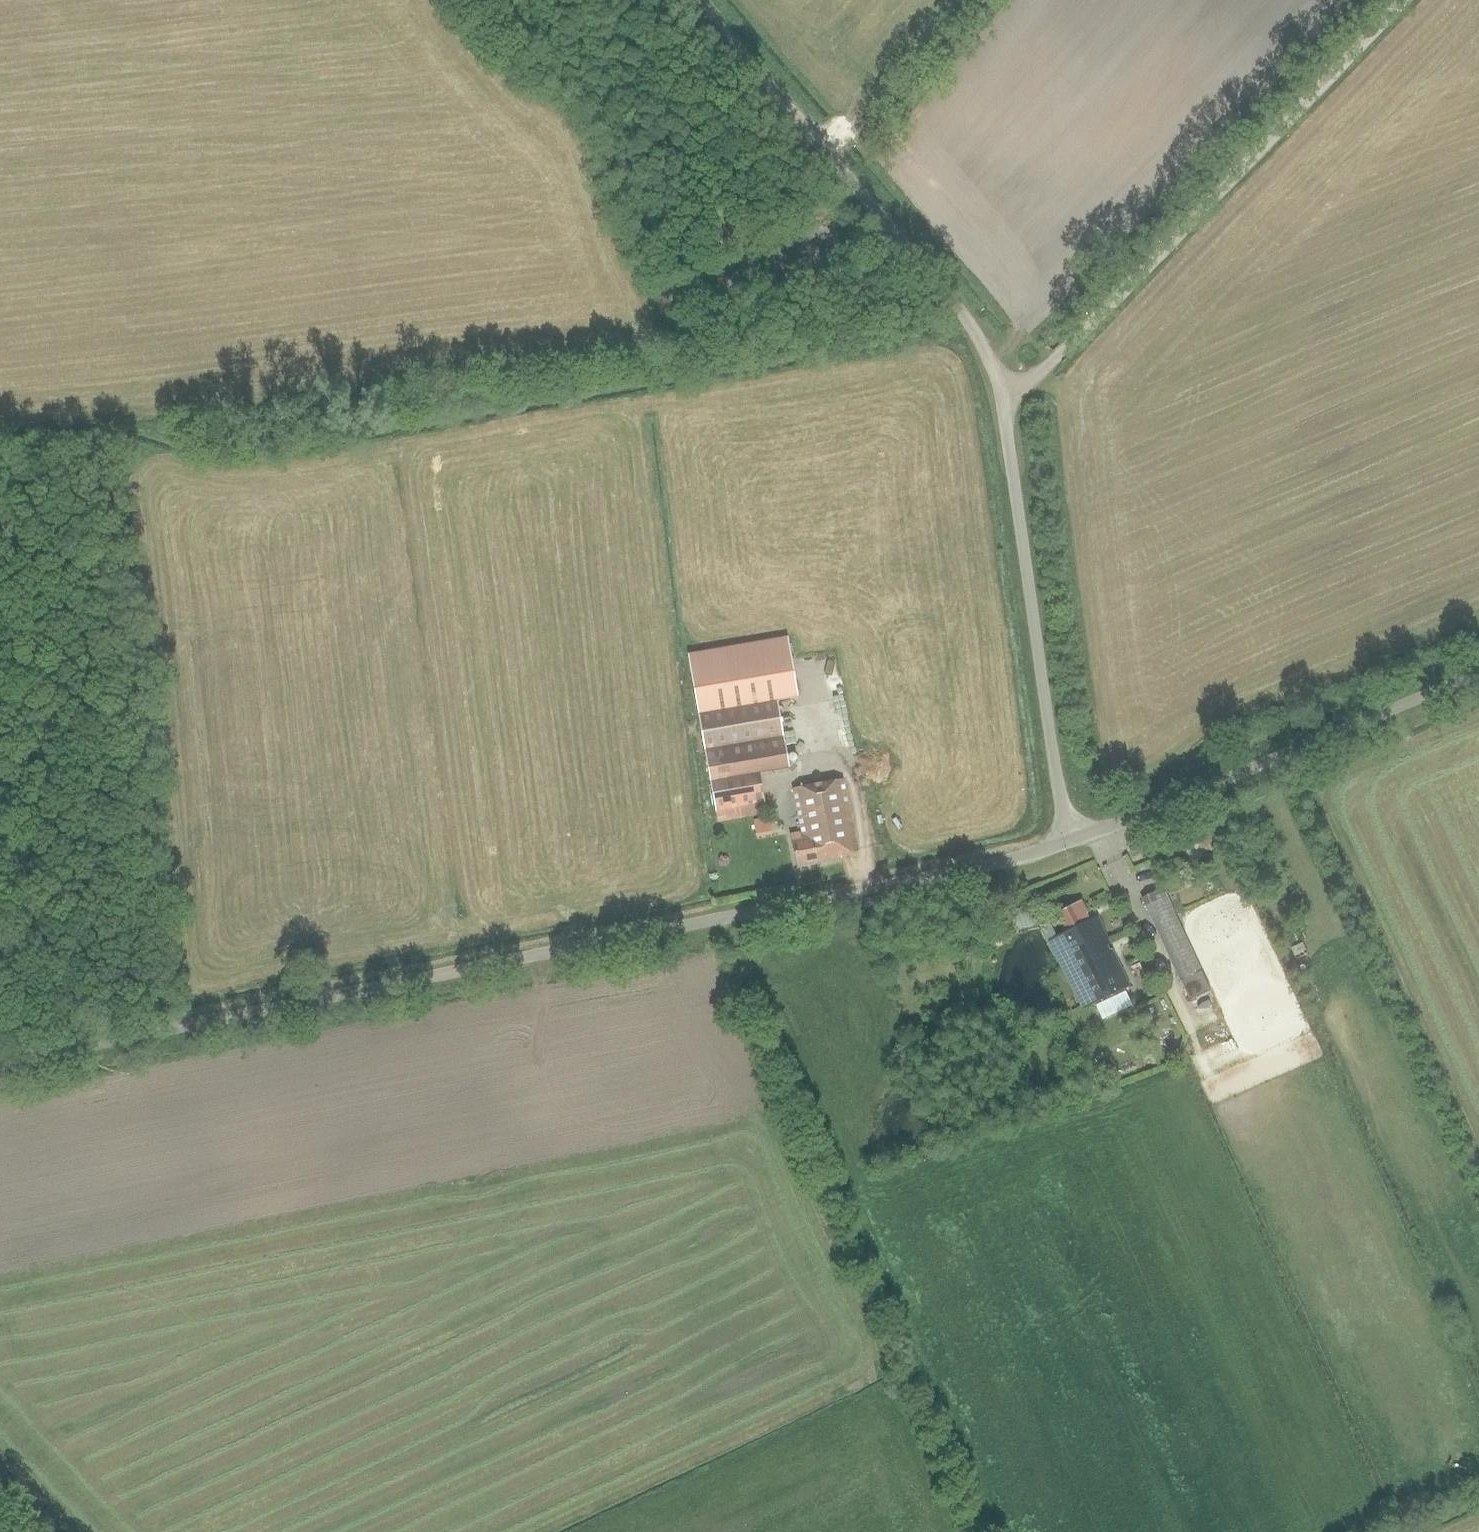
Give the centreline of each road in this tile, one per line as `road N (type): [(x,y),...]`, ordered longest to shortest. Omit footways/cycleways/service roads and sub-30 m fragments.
road 1 (unclassified): [(0,1065),(988,864),(1070,840)]
road 2 (unclassified): [(1070,840),(1004,404),(988,354),(967,319),(697,0)]
road 3 (track): [(1002,400),(1121,297),(1409,0)]
road 4 (unclassified): [(1070,840),(1478,671)]

